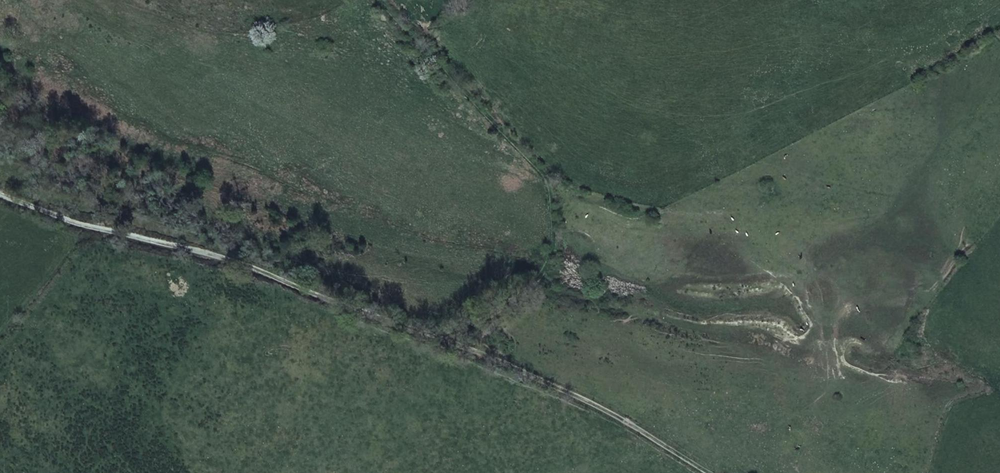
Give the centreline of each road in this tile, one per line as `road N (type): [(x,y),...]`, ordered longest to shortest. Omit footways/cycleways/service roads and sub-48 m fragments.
road 1 (track): [(0,193),(254,265),(619,411),(712,472)]
road 2 (track): [(436,337),(519,302),(556,239),(534,160),(379,0)]

